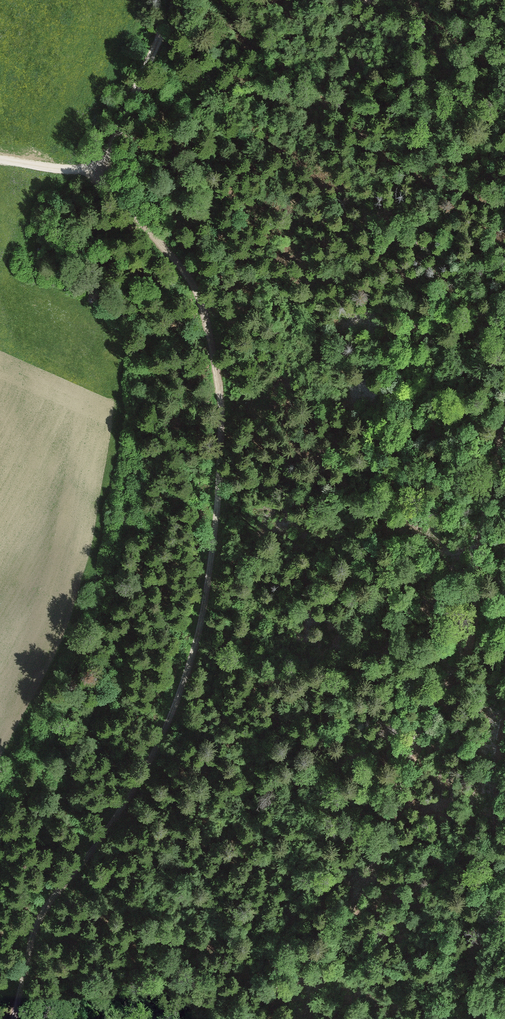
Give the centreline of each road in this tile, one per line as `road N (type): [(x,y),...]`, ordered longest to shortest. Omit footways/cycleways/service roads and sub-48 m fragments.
road 1 (track): [(171,0),(98,173),(186,272),(208,329),(220,428),(203,602),(172,712),(143,776),(50,903),(27,953),(14,1018)]
road 2 (track): [(504,429),(461,666),(422,734),(362,897),(305,1018)]

